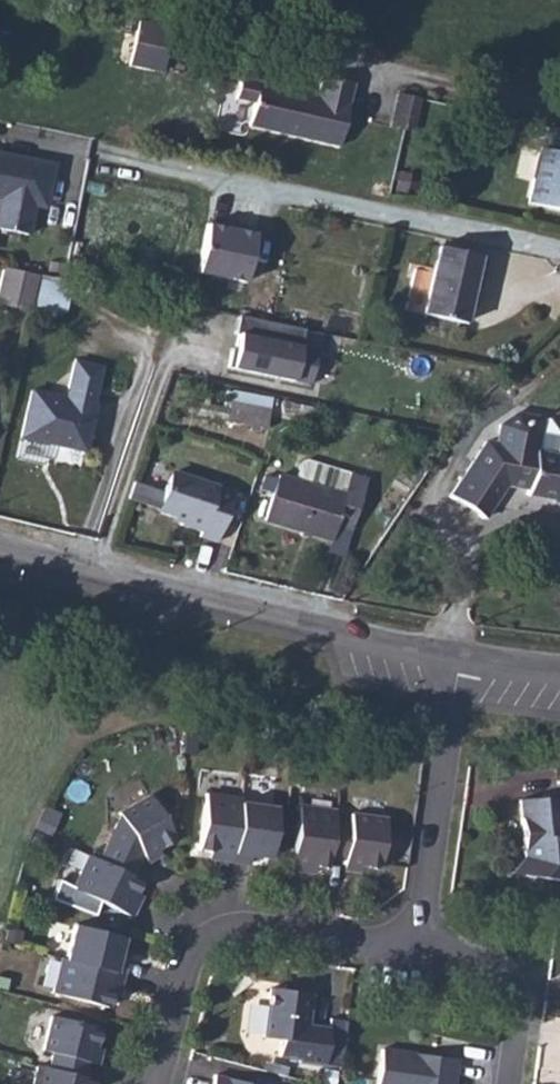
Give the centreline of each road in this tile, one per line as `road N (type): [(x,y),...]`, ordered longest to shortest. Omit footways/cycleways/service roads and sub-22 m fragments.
road 1 (residential): [(0,547),(465,659)]
road 2 (residential): [(559,248),(95,151)]
road 3 (residential): [(164,1083),(195,961),(208,944),(244,927),(428,946)]
road 4 (residential): [(465,659),(428,946)]
road 5 (residential): [(428,946),(491,963),(516,982),(522,1004),(516,1083)]

